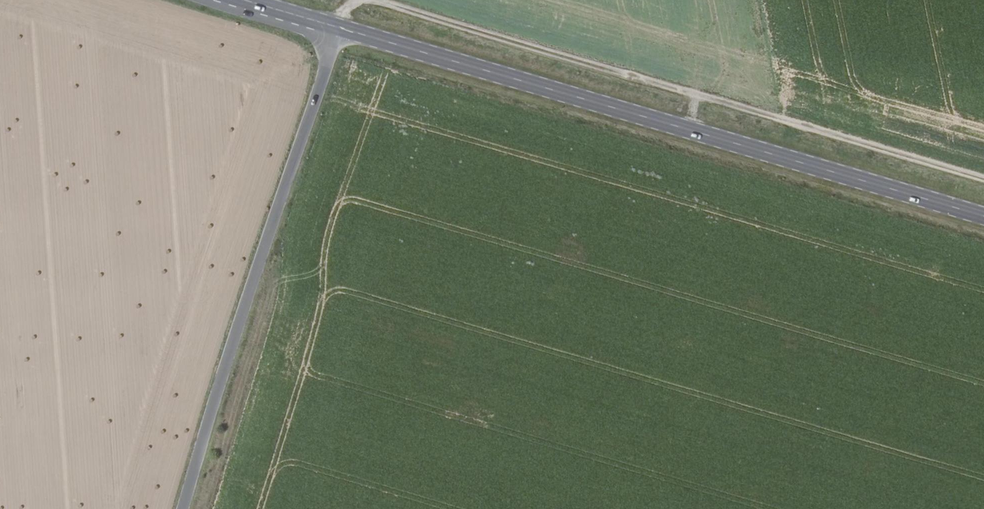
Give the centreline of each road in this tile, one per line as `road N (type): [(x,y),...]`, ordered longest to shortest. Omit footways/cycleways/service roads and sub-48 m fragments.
road 1 (primary): [(983,217),(339,27)]
road 2 (track): [(983,177),(380,0)]
road 3 (unclassified): [(184,508),(339,27)]

